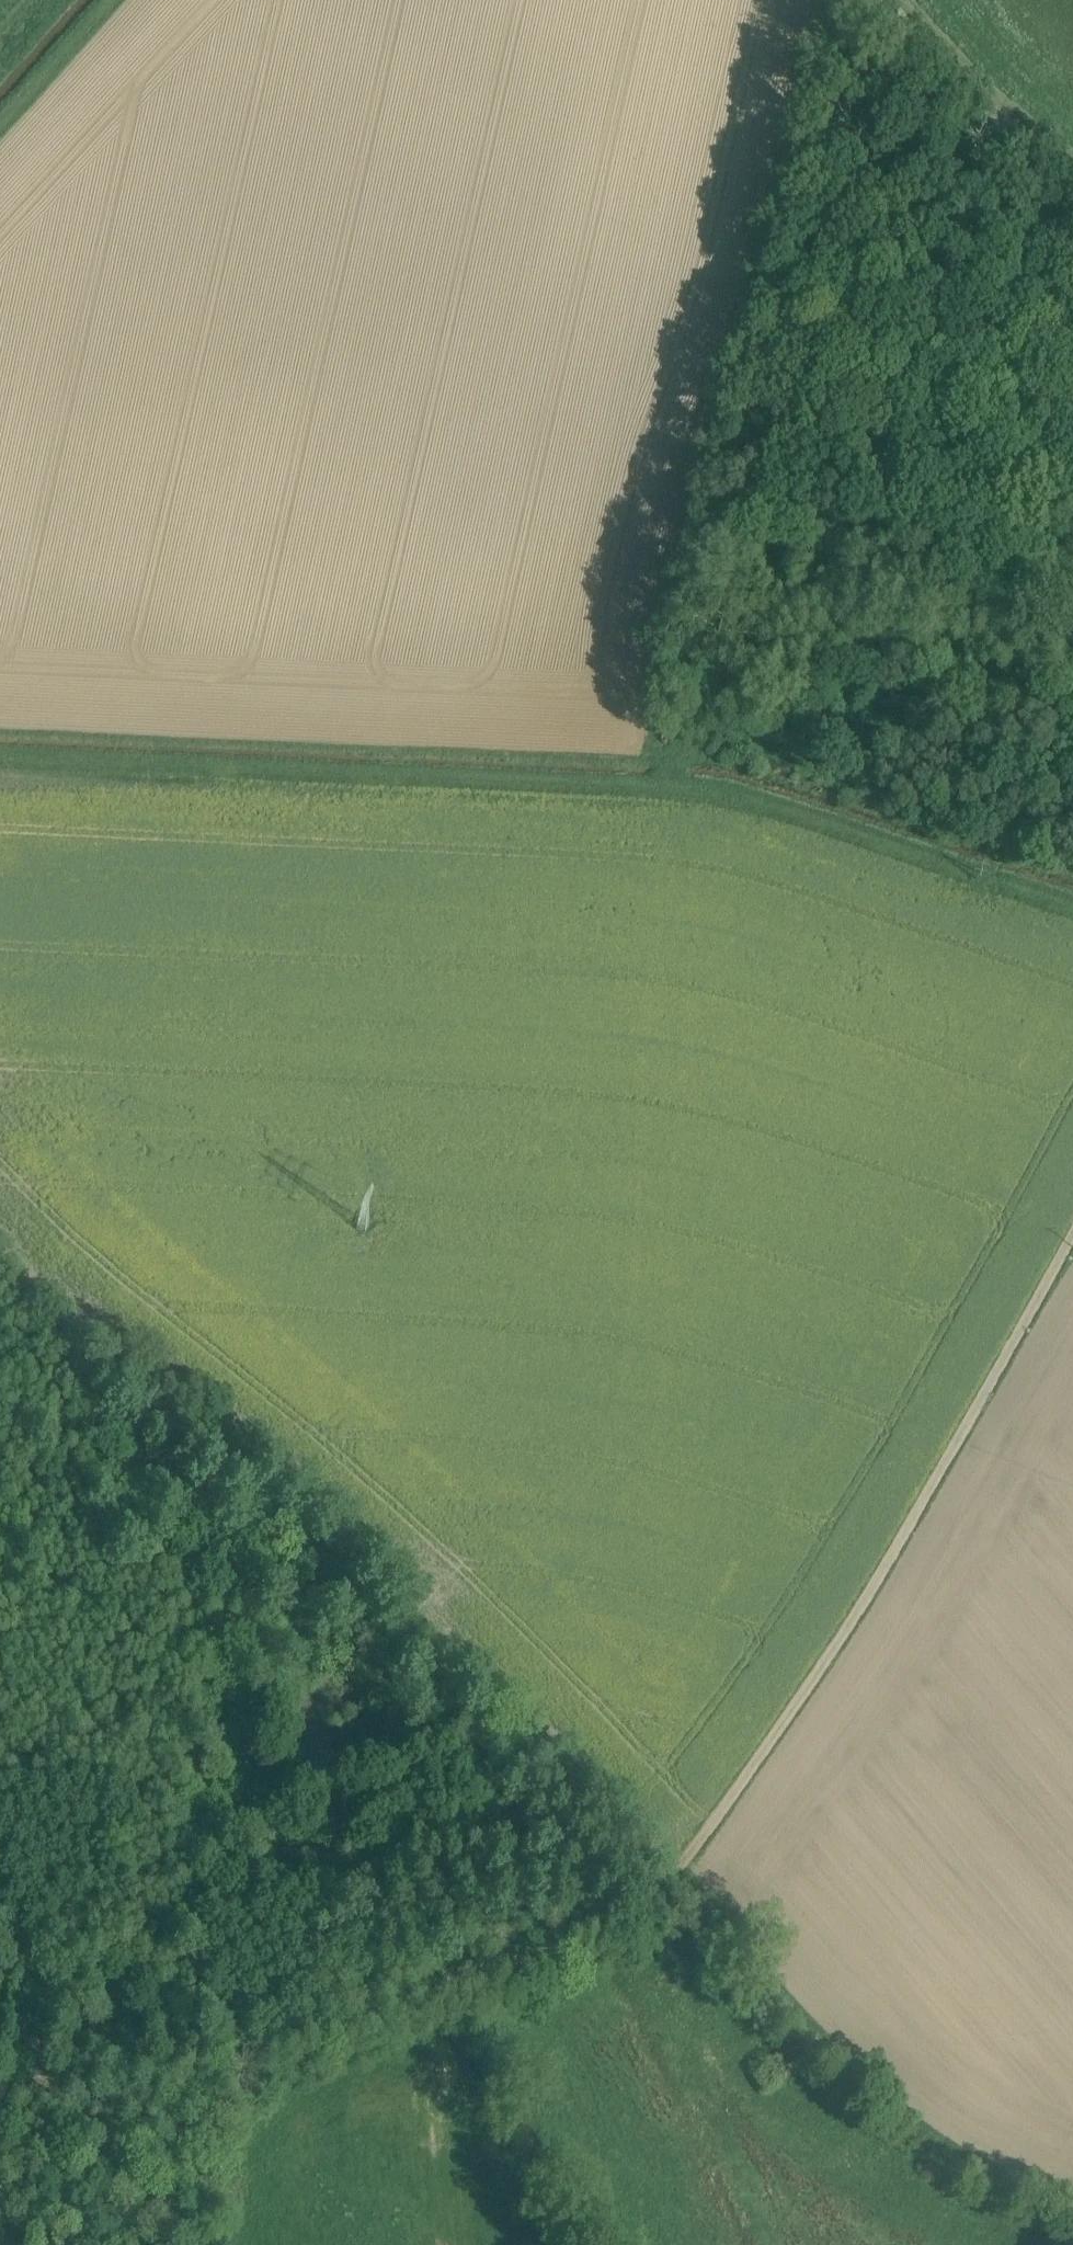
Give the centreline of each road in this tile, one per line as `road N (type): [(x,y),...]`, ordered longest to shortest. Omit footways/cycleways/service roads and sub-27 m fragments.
road 1 (track): [(1072,1240),(859,1610),(688,1866),(616,1920),(552,1953),(440,1978)]
road 2 (unclassified): [(1072,173),(920,51),(884,0)]

